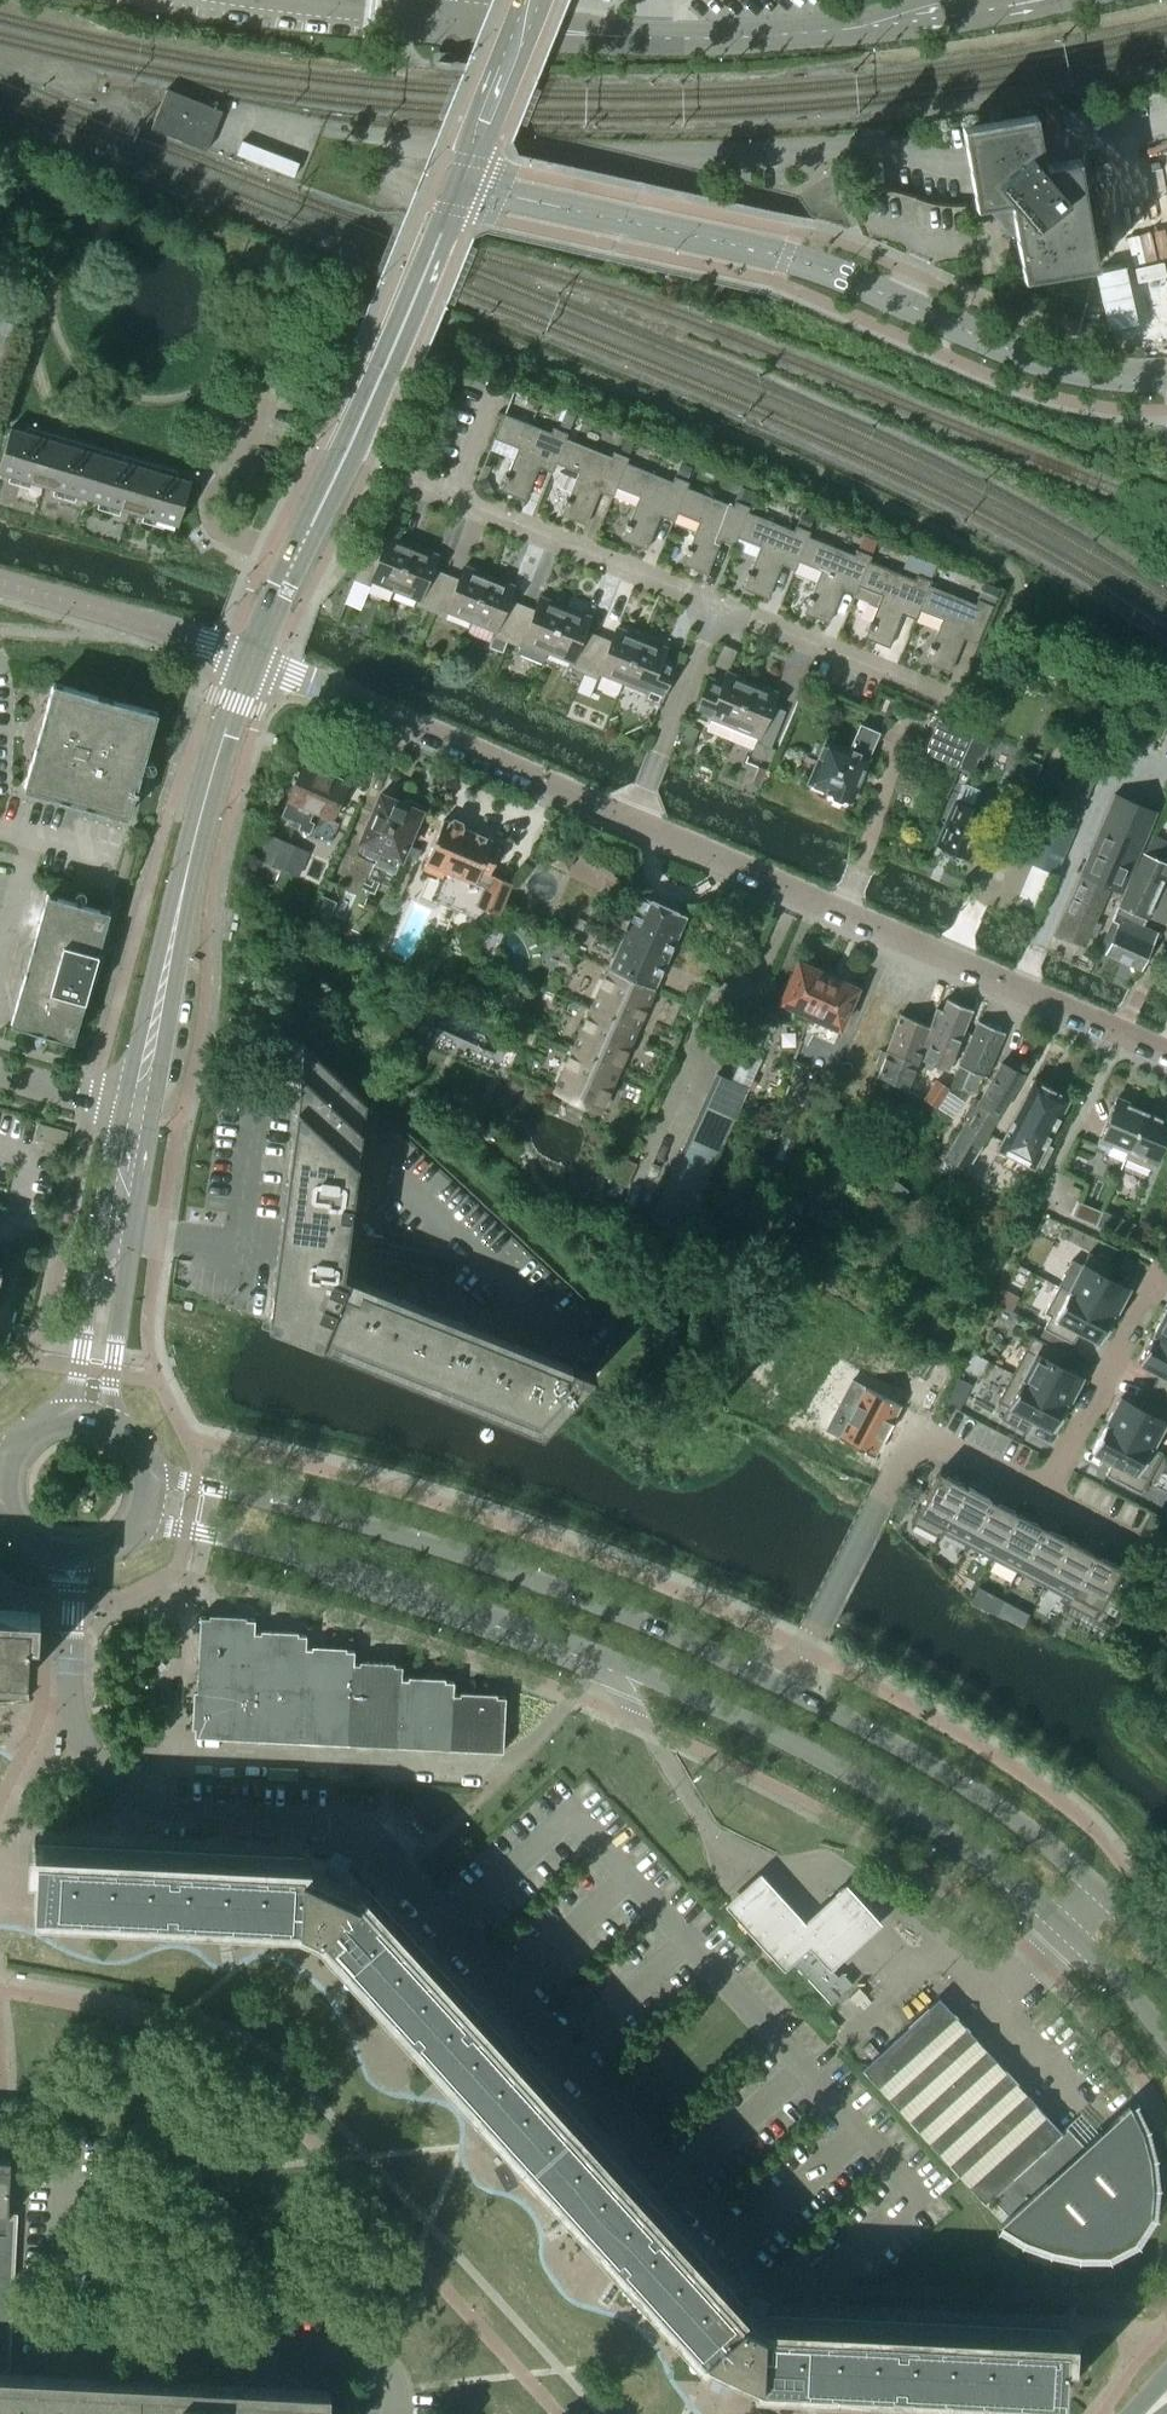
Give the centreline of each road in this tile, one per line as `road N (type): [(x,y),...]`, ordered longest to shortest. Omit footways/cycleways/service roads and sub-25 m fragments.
road 1 (tertiary): [(141,1520),(375,1581),(798,1748),(940,1830),(1063,1926),(1166,2041)]
road 2 (tertiary): [(1166,378),(1092,377),(1016,353),(774,252),(458,183)]
road 3 (tertiary): [(785,1686),(573,1596),(386,1535),(148,1472)]
road 4 (residential): [(450,1927),(356,1826),(191,1816),(142,1804),(103,1773),(69,1703),(71,1597)]
road 5 (residential): [(1166,1052),(630,818)]
road 6 (unclassified): [(1005,0),(945,14),(719,38),(577,34),(437,16)]
road 7 (residential): [(450,1927),(773,2283),(820,2288)]
road 8 (tertiary): [(458,183),(250,657)]
road 9 (tertiary): [(1166,1966),(1097,1890),(992,1799),(785,1686)]
road 10 (tertiary): [(138,1109),(178,902),(250,657)]
road 11 (residential): [(630,818),(250,657)]
road 12 (residential): [(716,606),(449,495),(488,396)]
road 13 (residential): [(250,657),(0,585)]
road 14 (residential): [(1044,1492),(919,1431),(862,1536)]
road 15 (residential): [(1165,1270),(1044,1492)]
road 16 (residential): [(940,698),(716,606)]
road 17 (tertiary): [(529,0),(458,183)]
road 18 (tertiary): [(112,1424),(123,1271),(117,1232)]
road 19 (tertiary): [(117,1232),(95,1270),(69,1414)]
road 20 (unclassified): [(437,16),(286,0)]
road 21 (residential): [(660,744),(716,606)]
road 22 (unclassified): [(138,1109),(0,1071)]
road 23 (residential): [(805,1649),(862,1536)]
road 24 (tertiary): [(117,1232),(138,1109)]

